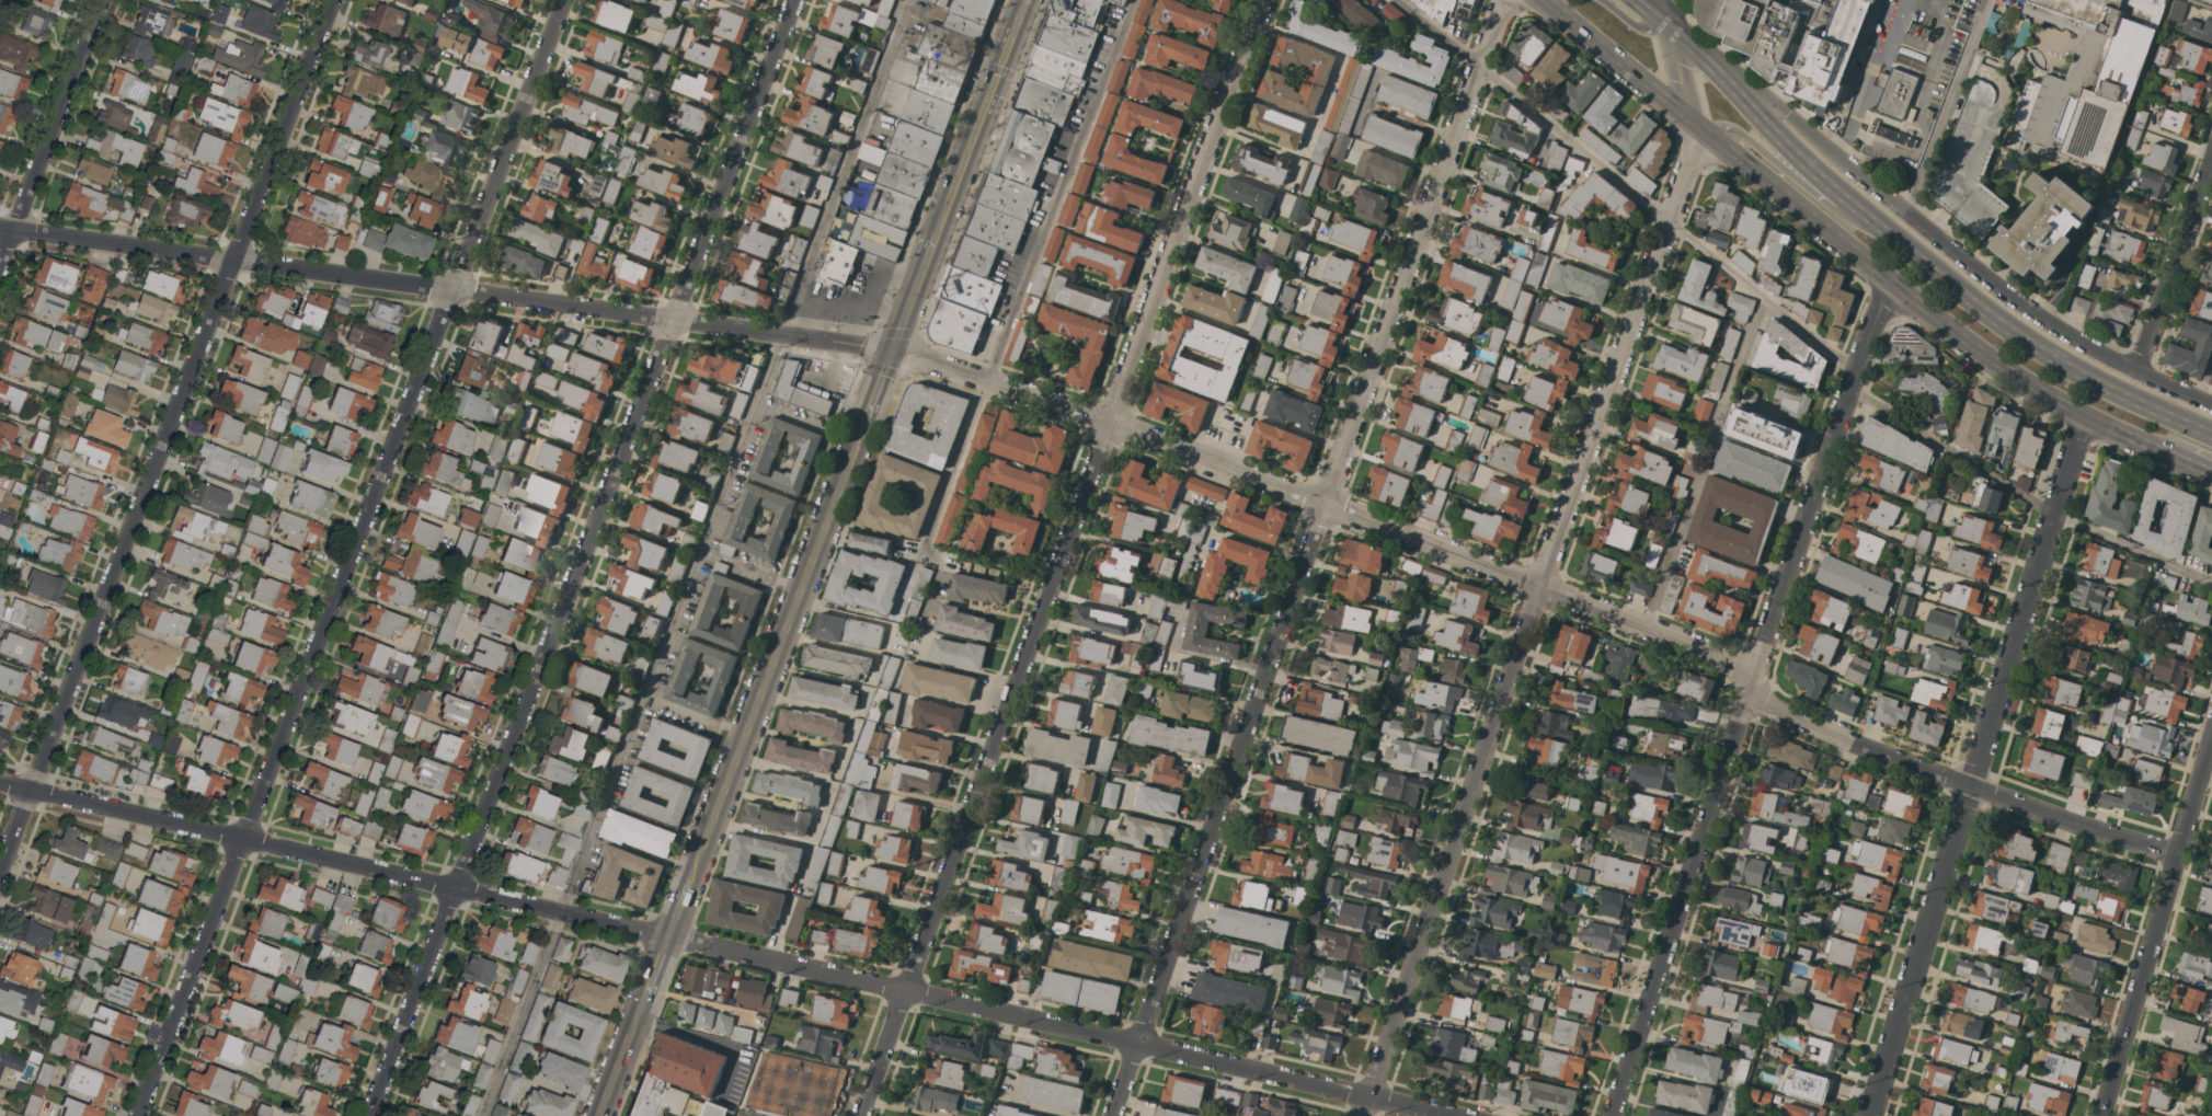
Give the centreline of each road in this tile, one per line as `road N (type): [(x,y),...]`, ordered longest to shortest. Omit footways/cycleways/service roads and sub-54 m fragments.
road 1 (residential): [(1751,687),(1731,661),(1541,587),(1108,423),(887,350),(0,227)]
road 2 (residential): [(562,0),(137,1115)]
road 3 (residential): [(791,0),(369,1115)]
road 4 (residential): [(1262,0),(861,1115)]
road 5 (residential): [(1509,0),(1321,506),(1111,1115)]
road 6 (residential): [(1366,1115),(1695,147),(1690,118)]
road 7 (residential): [(906,991),(0,782)]
road 8 (residential): [(330,0),(0,869)]
road 9 (residential): [(1892,286),(1751,687),(1614,1115)]
road 10 (primary): [(1542,0),(1990,360),(2165,455)]
road 11 (residential): [(2085,416),(1871,1115)]
road 12 (primary): [(2211,432),(2128,398),(1981,308),(1829,183),(1735,87),(1633,0)]
road 13 (residential): [(2211,405),(2134,373),(1999,290),(1784,113),(1735,87)]
road 14 (residential): [(1450,1115),(906,991)]
road 15 (secondary): [(689,879),(856,435)]
road 16 (residential): [(2175,855),(1804,726),(1751,687)]
road 17 (residential): [(2211,731),(2102,1115)]
road 18 (residential): [(100,0),(0,265)]
road 19 (secondary): [(932,233),(1023,0)]
road 20 (primary): [(1899,240),(1837,211),(1729,128),(1695,123)]
road 21 (residential): [(2211,158),(2134,373)]
road 22 (residential): [(1899,0),(1838,158)]
road 23 (secondary): [(887,350),(932,233)]

